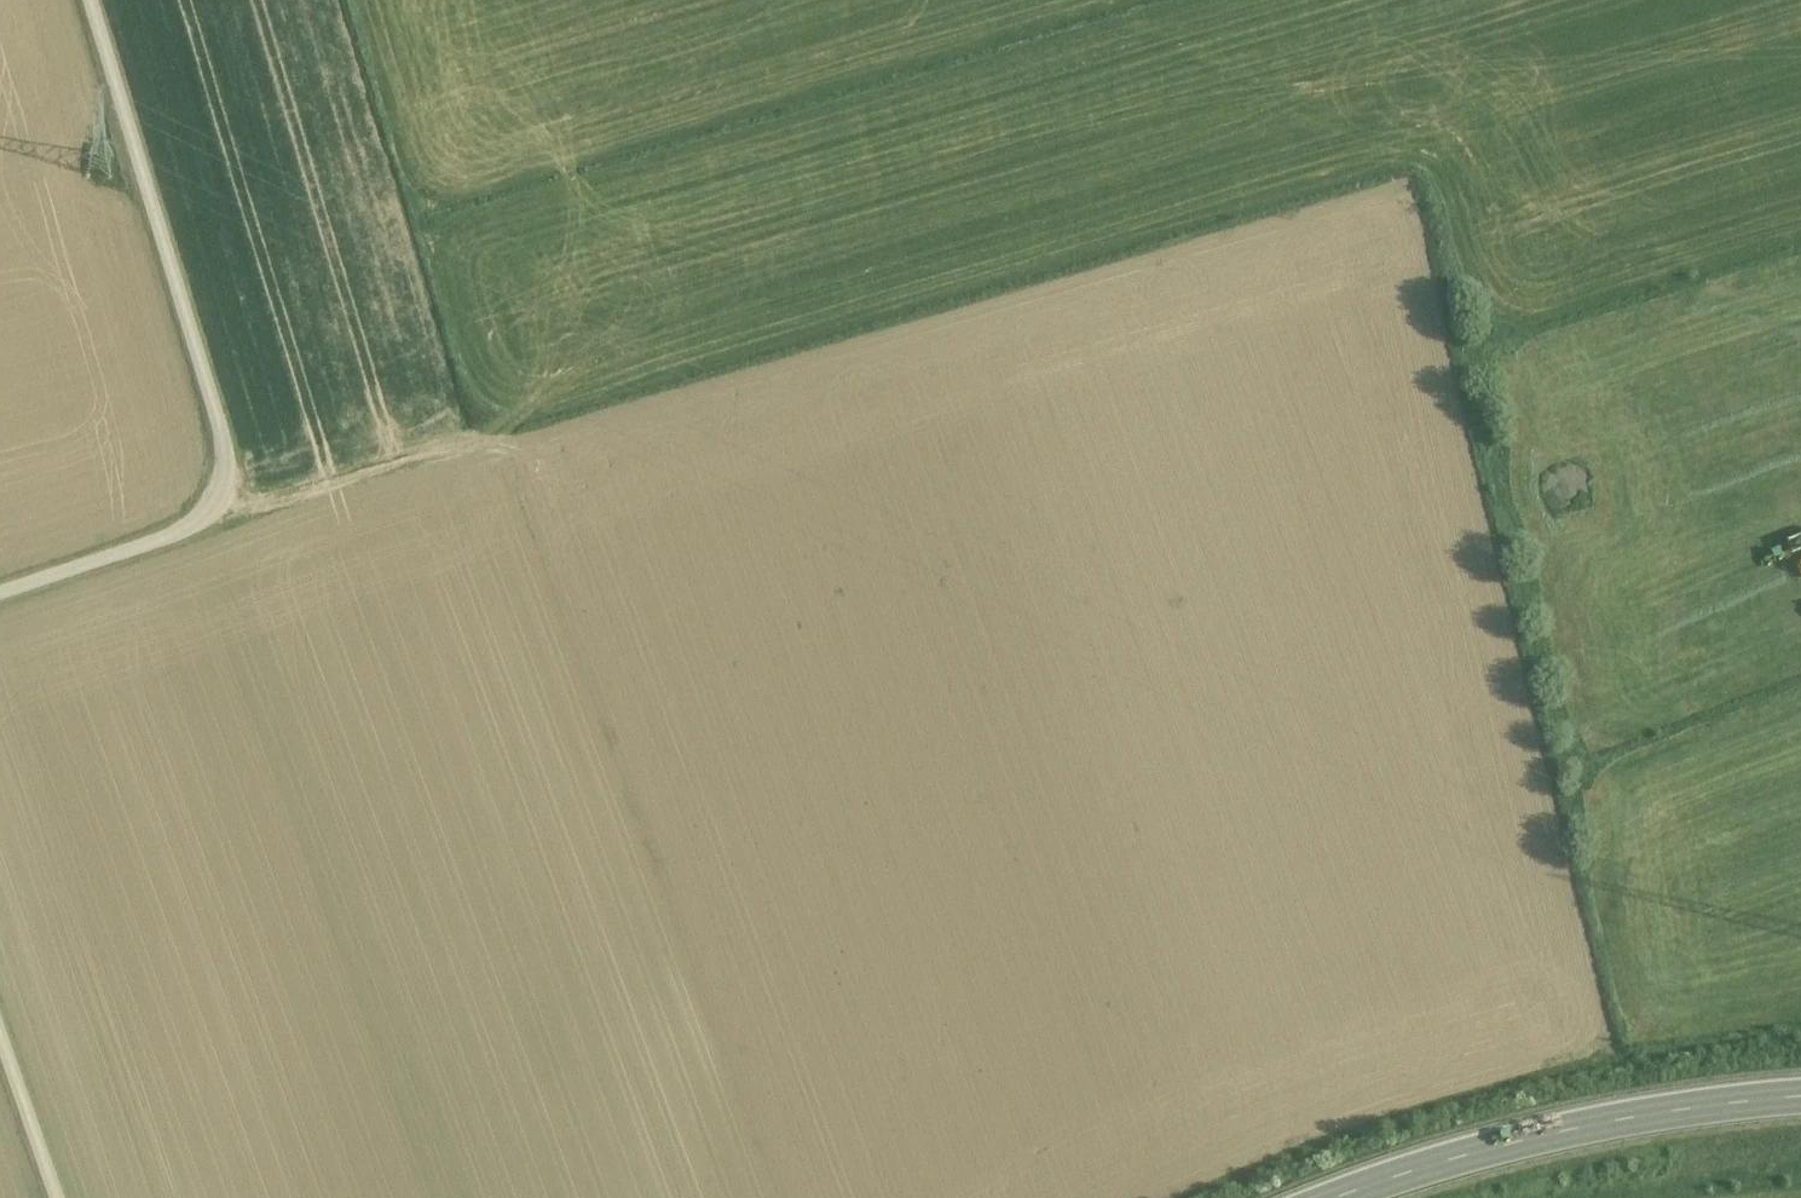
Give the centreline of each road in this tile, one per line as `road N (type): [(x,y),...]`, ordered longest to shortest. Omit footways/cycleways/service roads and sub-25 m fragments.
road 1 (unclassified): [(91,0),(229,465),(220,499),(195,530),(0,594)]
road 2 (secondary): [(1360,1197),(1552,1142),(1800,1107)]
road 3 (unclassified): [(0,1038),(55,1197)]

